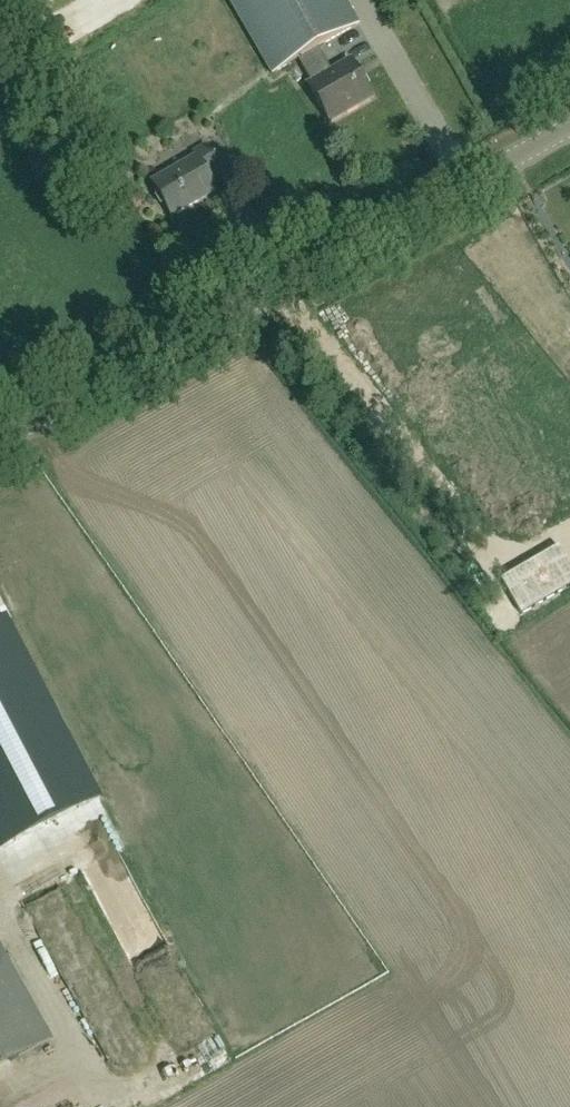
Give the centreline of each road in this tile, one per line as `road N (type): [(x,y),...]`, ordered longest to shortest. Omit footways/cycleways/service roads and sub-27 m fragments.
road 1 (tertiary): [(0,440),(569,124)]

